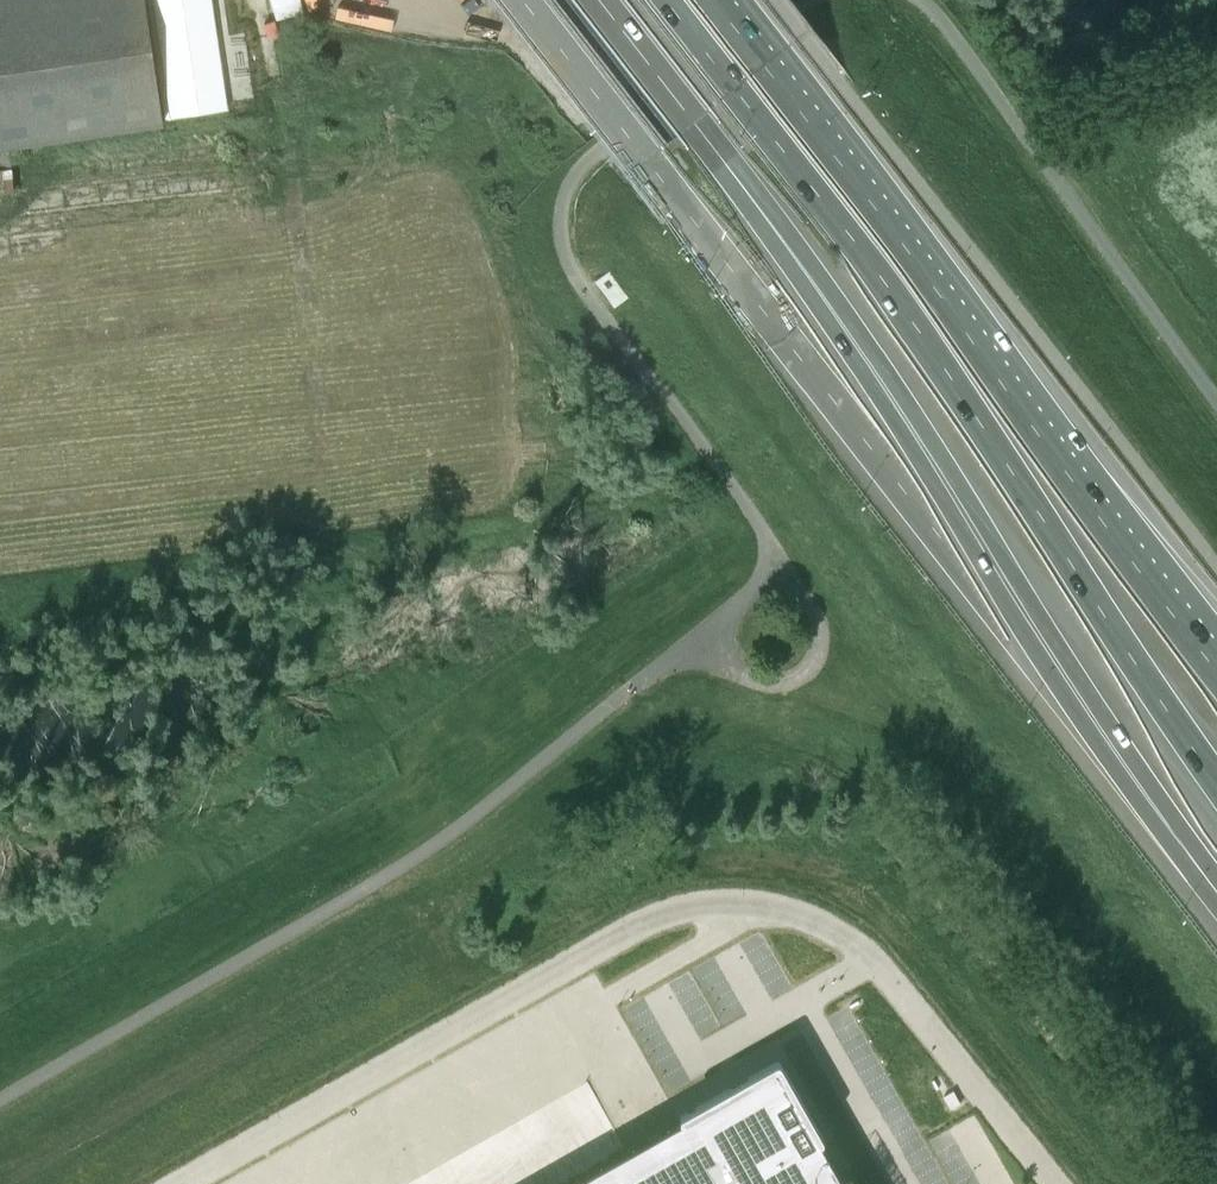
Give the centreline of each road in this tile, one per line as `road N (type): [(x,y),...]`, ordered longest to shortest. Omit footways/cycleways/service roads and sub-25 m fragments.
road 1 (unclassified): [(0,1099),(452,831),(786,567),(578,274),(566,230),(573,191),(601,157),(806,0)]
road 2 (motorway): [(521,0),(1216,890)]
road 3 (unclassified): [(178,1183),(648,913),(752,898),(801,911),(866,949),(1055,1183)]
road 4 (motorway): [(598,0),(1216,795)]
road 5 (motorway): [(1216,684),(691,0)]
road 6 (unclassified): [(924,0),(1216,401)]

